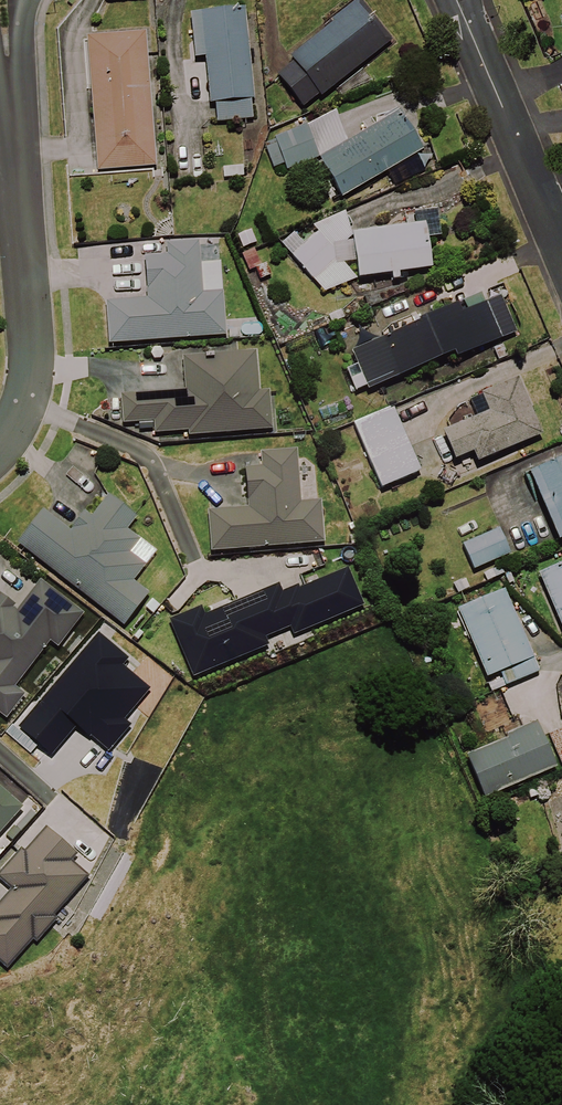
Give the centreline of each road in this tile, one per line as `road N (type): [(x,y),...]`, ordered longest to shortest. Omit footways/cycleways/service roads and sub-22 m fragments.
road 1 (residential): [(6,0),(31,355),(20,407),(0,440)]
road 2 (residential): [(561,245),(460,0)]

